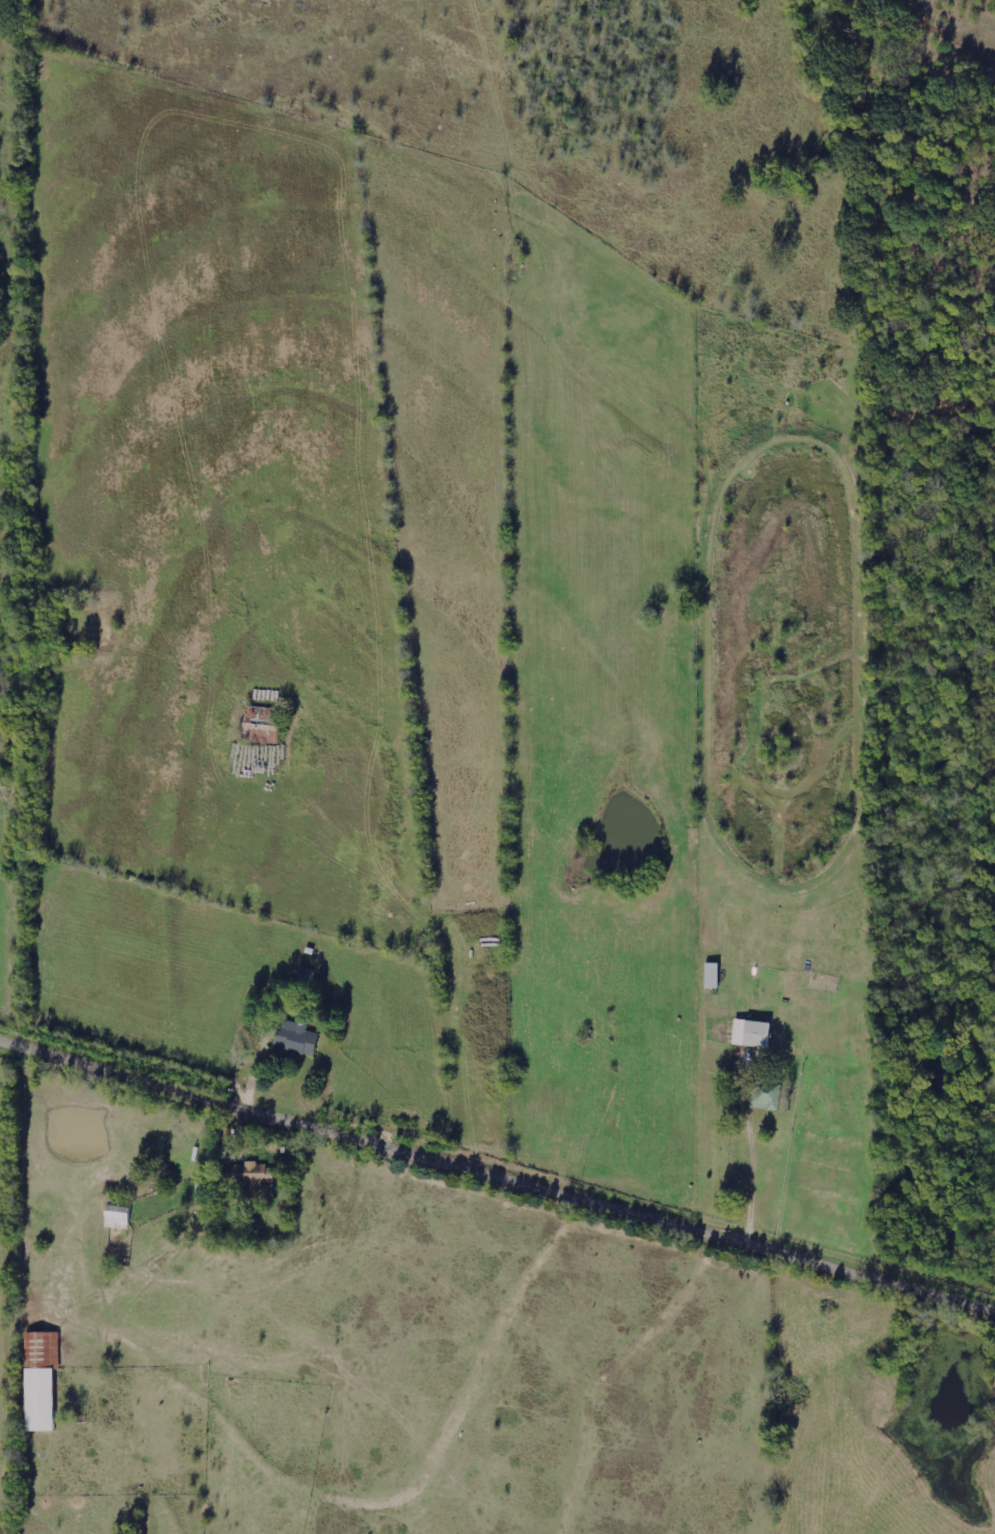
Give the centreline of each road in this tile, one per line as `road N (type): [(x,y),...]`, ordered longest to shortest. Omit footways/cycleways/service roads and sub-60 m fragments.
road 1 (residential): [(994,1312),(0,1042)]

